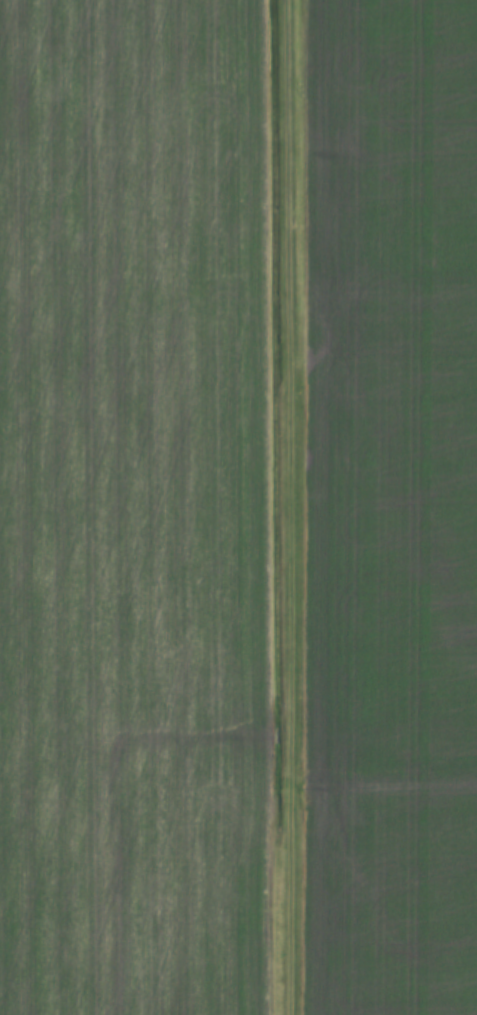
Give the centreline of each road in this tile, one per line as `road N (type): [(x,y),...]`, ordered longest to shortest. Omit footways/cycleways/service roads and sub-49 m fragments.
road 1 (track): [(294,1014),(287,0)]

